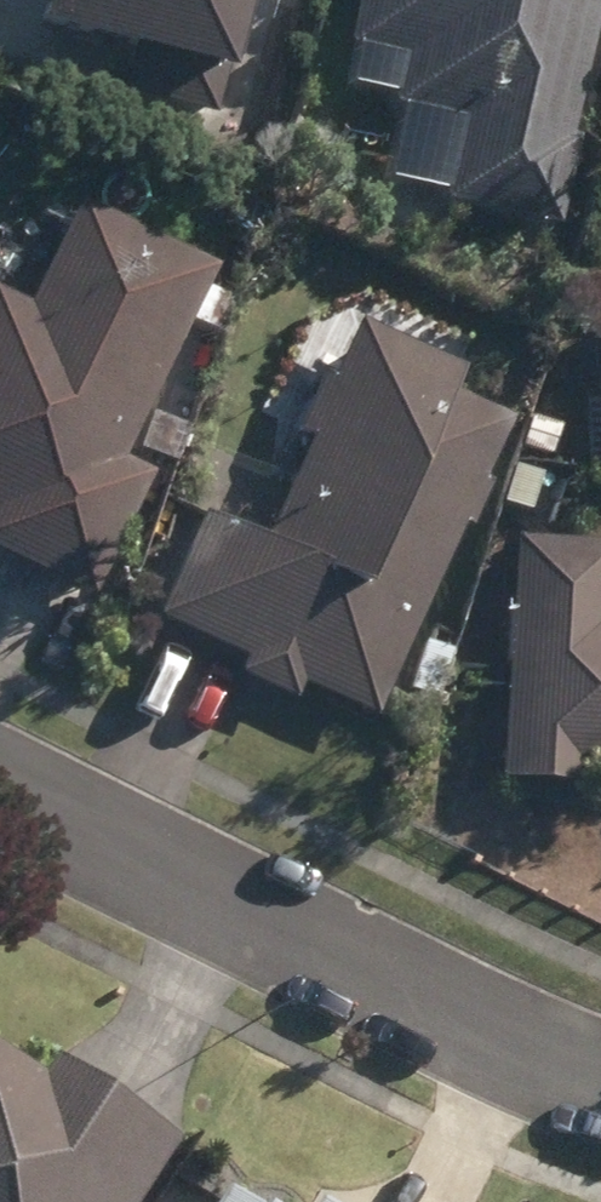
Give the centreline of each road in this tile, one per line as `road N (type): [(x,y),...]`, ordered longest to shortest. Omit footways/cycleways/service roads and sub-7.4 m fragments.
road 1 (residential): [(0,790),(600,1073)]

